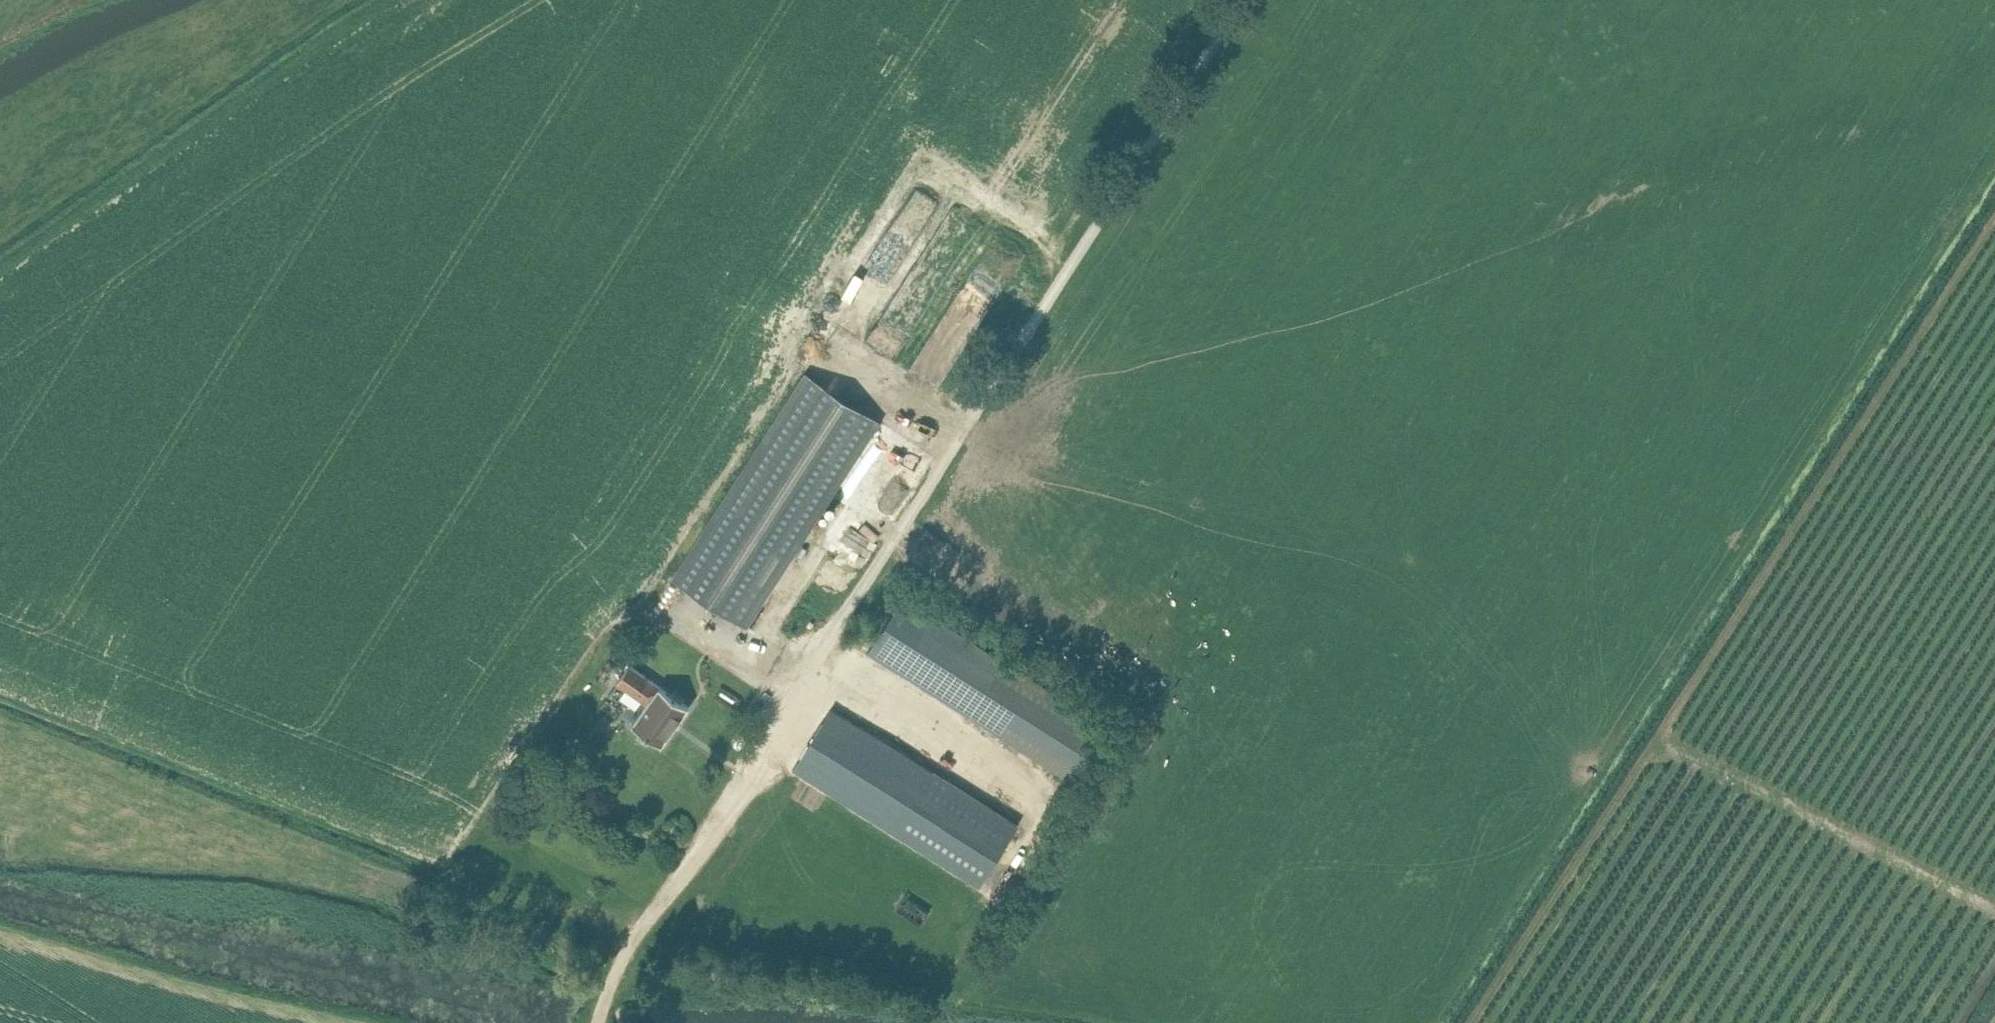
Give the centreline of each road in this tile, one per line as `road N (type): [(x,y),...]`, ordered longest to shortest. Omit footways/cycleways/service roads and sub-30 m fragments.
road 1 (unclassified): [(598,1022),(621,961),(651,912),(728,810),(1246,0)]

